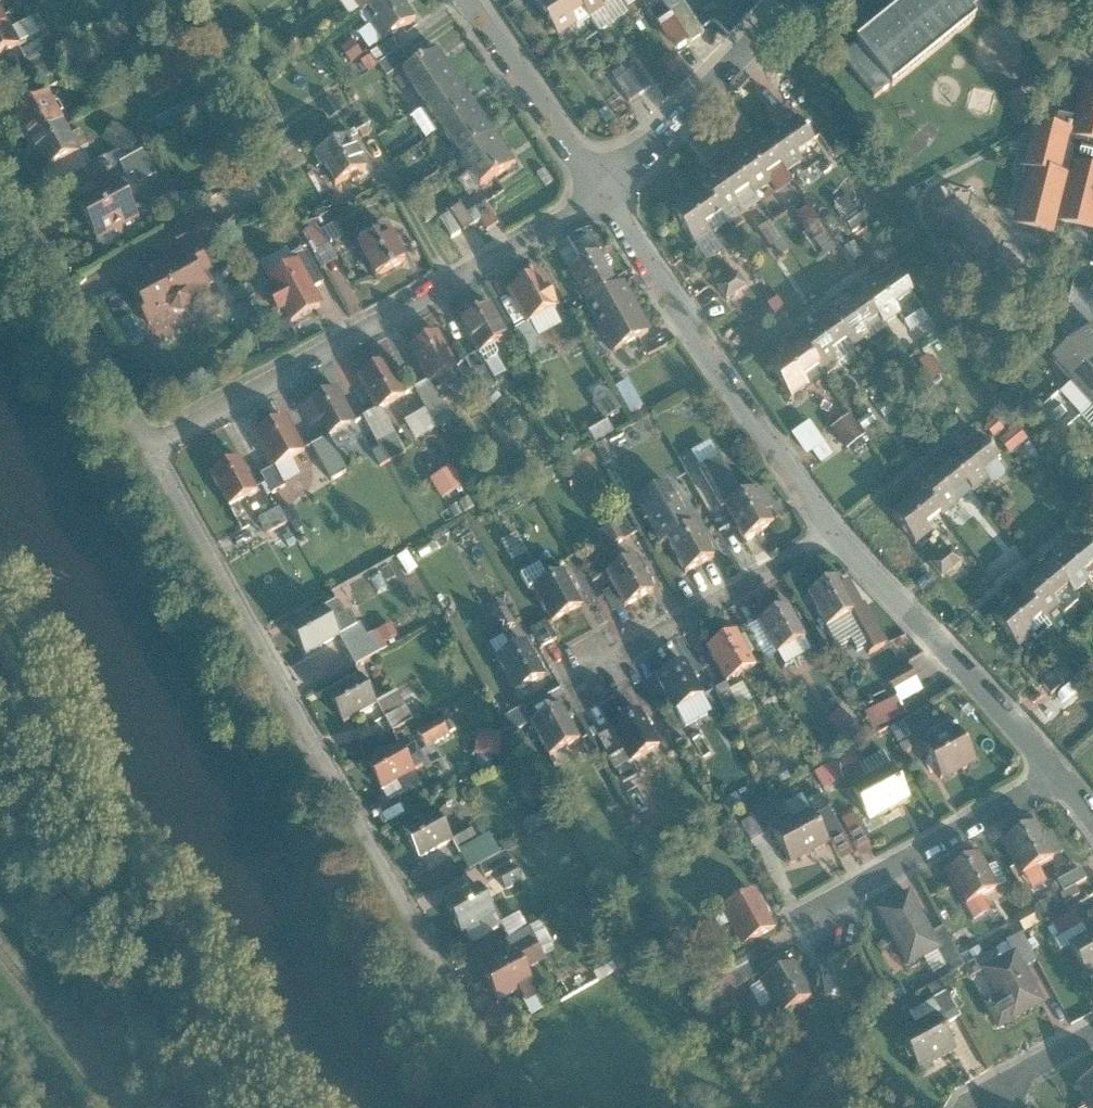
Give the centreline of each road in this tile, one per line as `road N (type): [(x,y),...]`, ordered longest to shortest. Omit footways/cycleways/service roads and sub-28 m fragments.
road 1 (residential): [(151,448),(462,1013)]
road 2 (residential): [(594,193),(388,324),(151,448)]
road 3 (residential): [(832,538),(594,193)]
road 4 (residential): [(1059,777),(832,538)]
road 5 (residential): [(0,180),(151,448)]
road 6 (residential): [(1059,777),(812,920)]
road 7 (residential): [(804,0),(594,193)]
road 8 (residential): [(832,538),(589,675)]
road 9 (residential): [(594,193),(465,0)]
road 10 (residential): [(1092,1034),(965,1107)]

